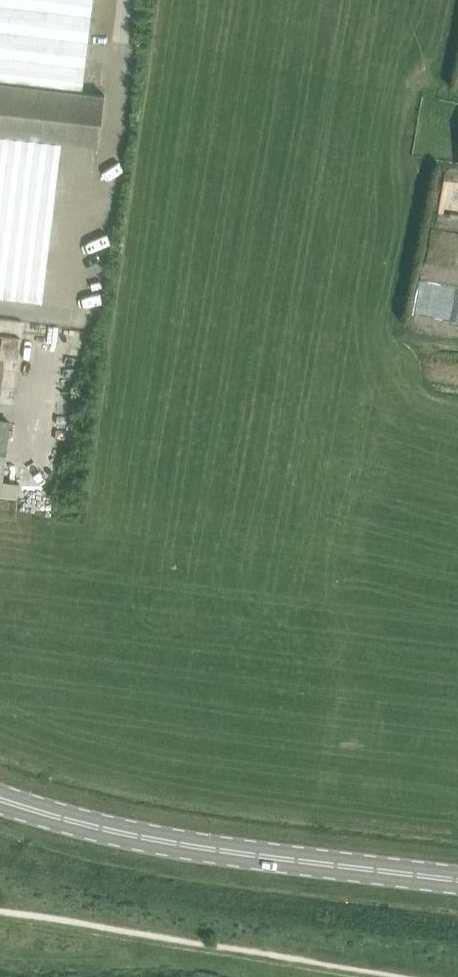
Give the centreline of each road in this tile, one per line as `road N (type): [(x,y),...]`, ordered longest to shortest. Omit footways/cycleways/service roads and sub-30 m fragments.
road 1 (secondary): [(457,881),(152,844),(0,800)]

